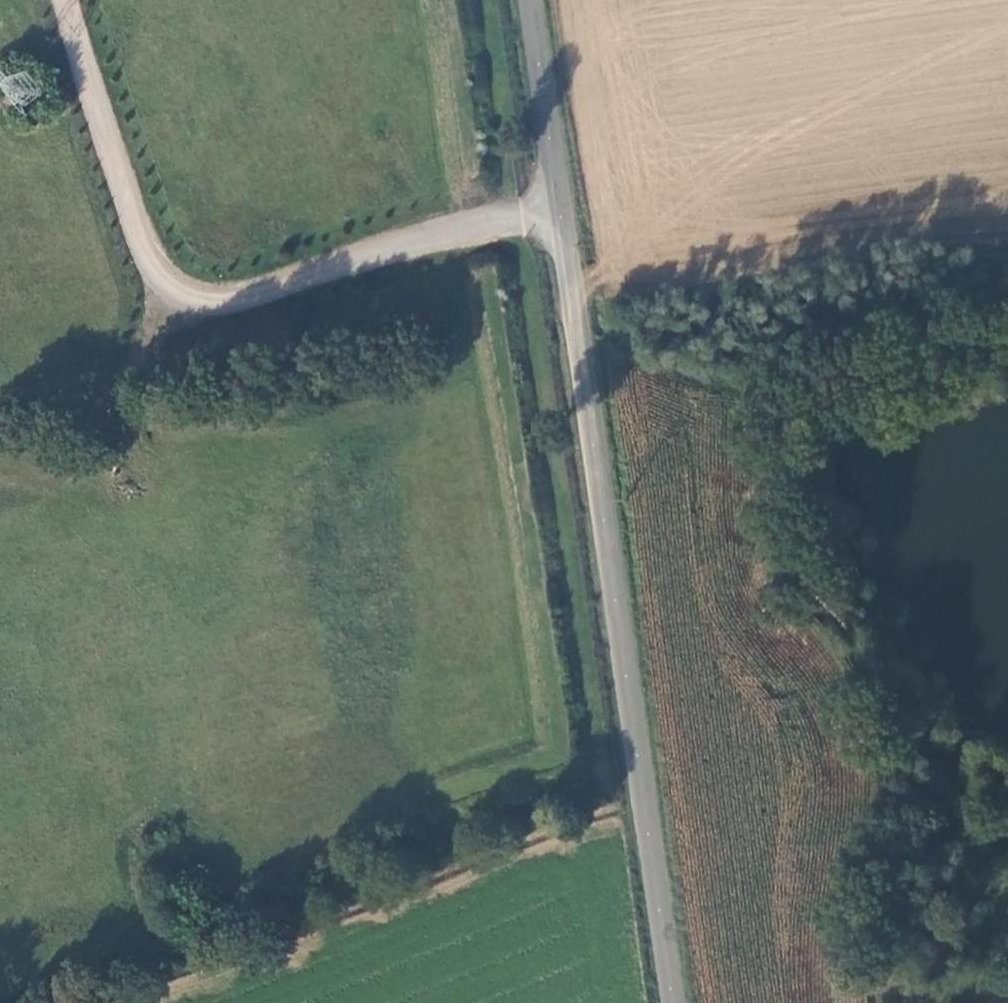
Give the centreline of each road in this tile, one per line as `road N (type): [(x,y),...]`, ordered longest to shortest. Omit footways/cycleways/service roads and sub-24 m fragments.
road 1 (unclassified): [(672,1002),(528,0)]
road 2 (track): [(61,0),(141,239),(158,274),(179,288),(212,298),(247,292),(558,212)]

